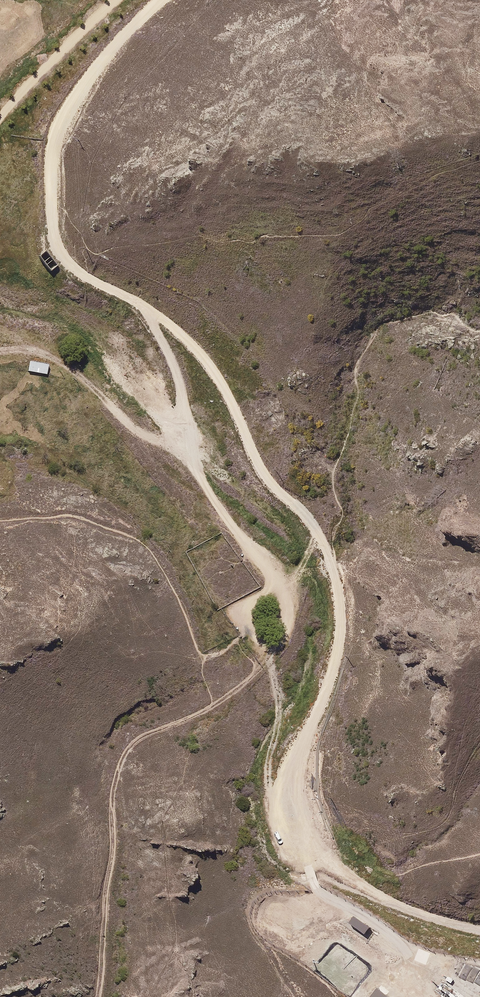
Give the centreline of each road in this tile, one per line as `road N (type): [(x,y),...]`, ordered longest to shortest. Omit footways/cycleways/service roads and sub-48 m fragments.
road 1 (unclassified): [(160,0),(93,72),(61,123),(51,187),(58,247),(79,273),(161,317),(204,358),(257,466),(314,525),(331,558),(340,661),(280,780),(282,828),(306,862),(479,934)]
road 2 (track): [(144,307),(172,363),(205,486),(277,584),(234,609)]
road 3 (track): [(0,351),(30,349),(64,363),(128,423),(193,459)]

